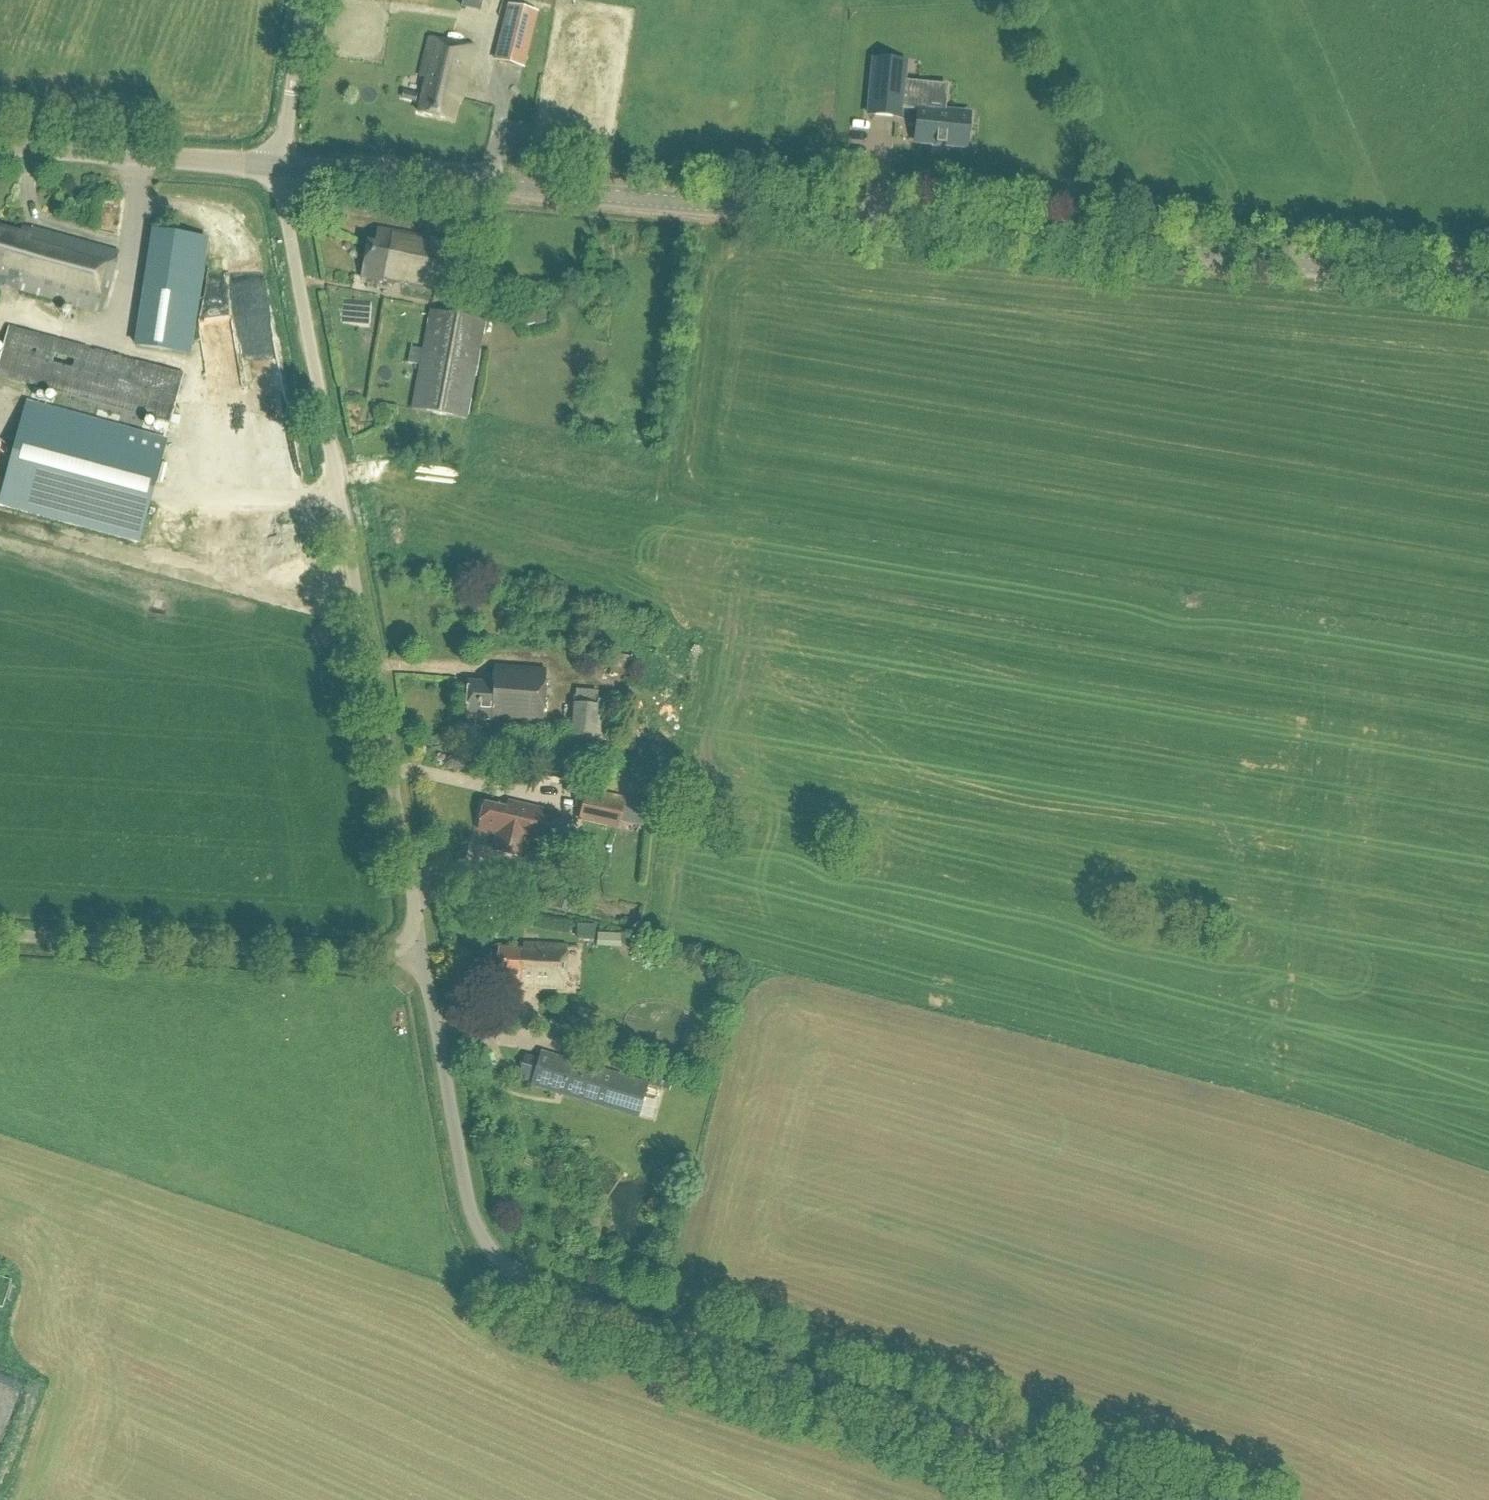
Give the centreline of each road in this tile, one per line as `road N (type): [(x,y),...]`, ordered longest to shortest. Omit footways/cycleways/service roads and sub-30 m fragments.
road 1 (tertiary): [(1488,279),(277,166)]
road 2 (unclassified): [(1192,1499),(531,1284),(495,1258),(477,1229),(423,960)]
road 3 (unclassified): [(423,960),(277,166)]
road 4 (unclassified): [(423,960),(0,936)]
road 5 (tertiary): [(277,166),(0,144)]
road 6 (unclassified): [(277,166),(304,0)]

